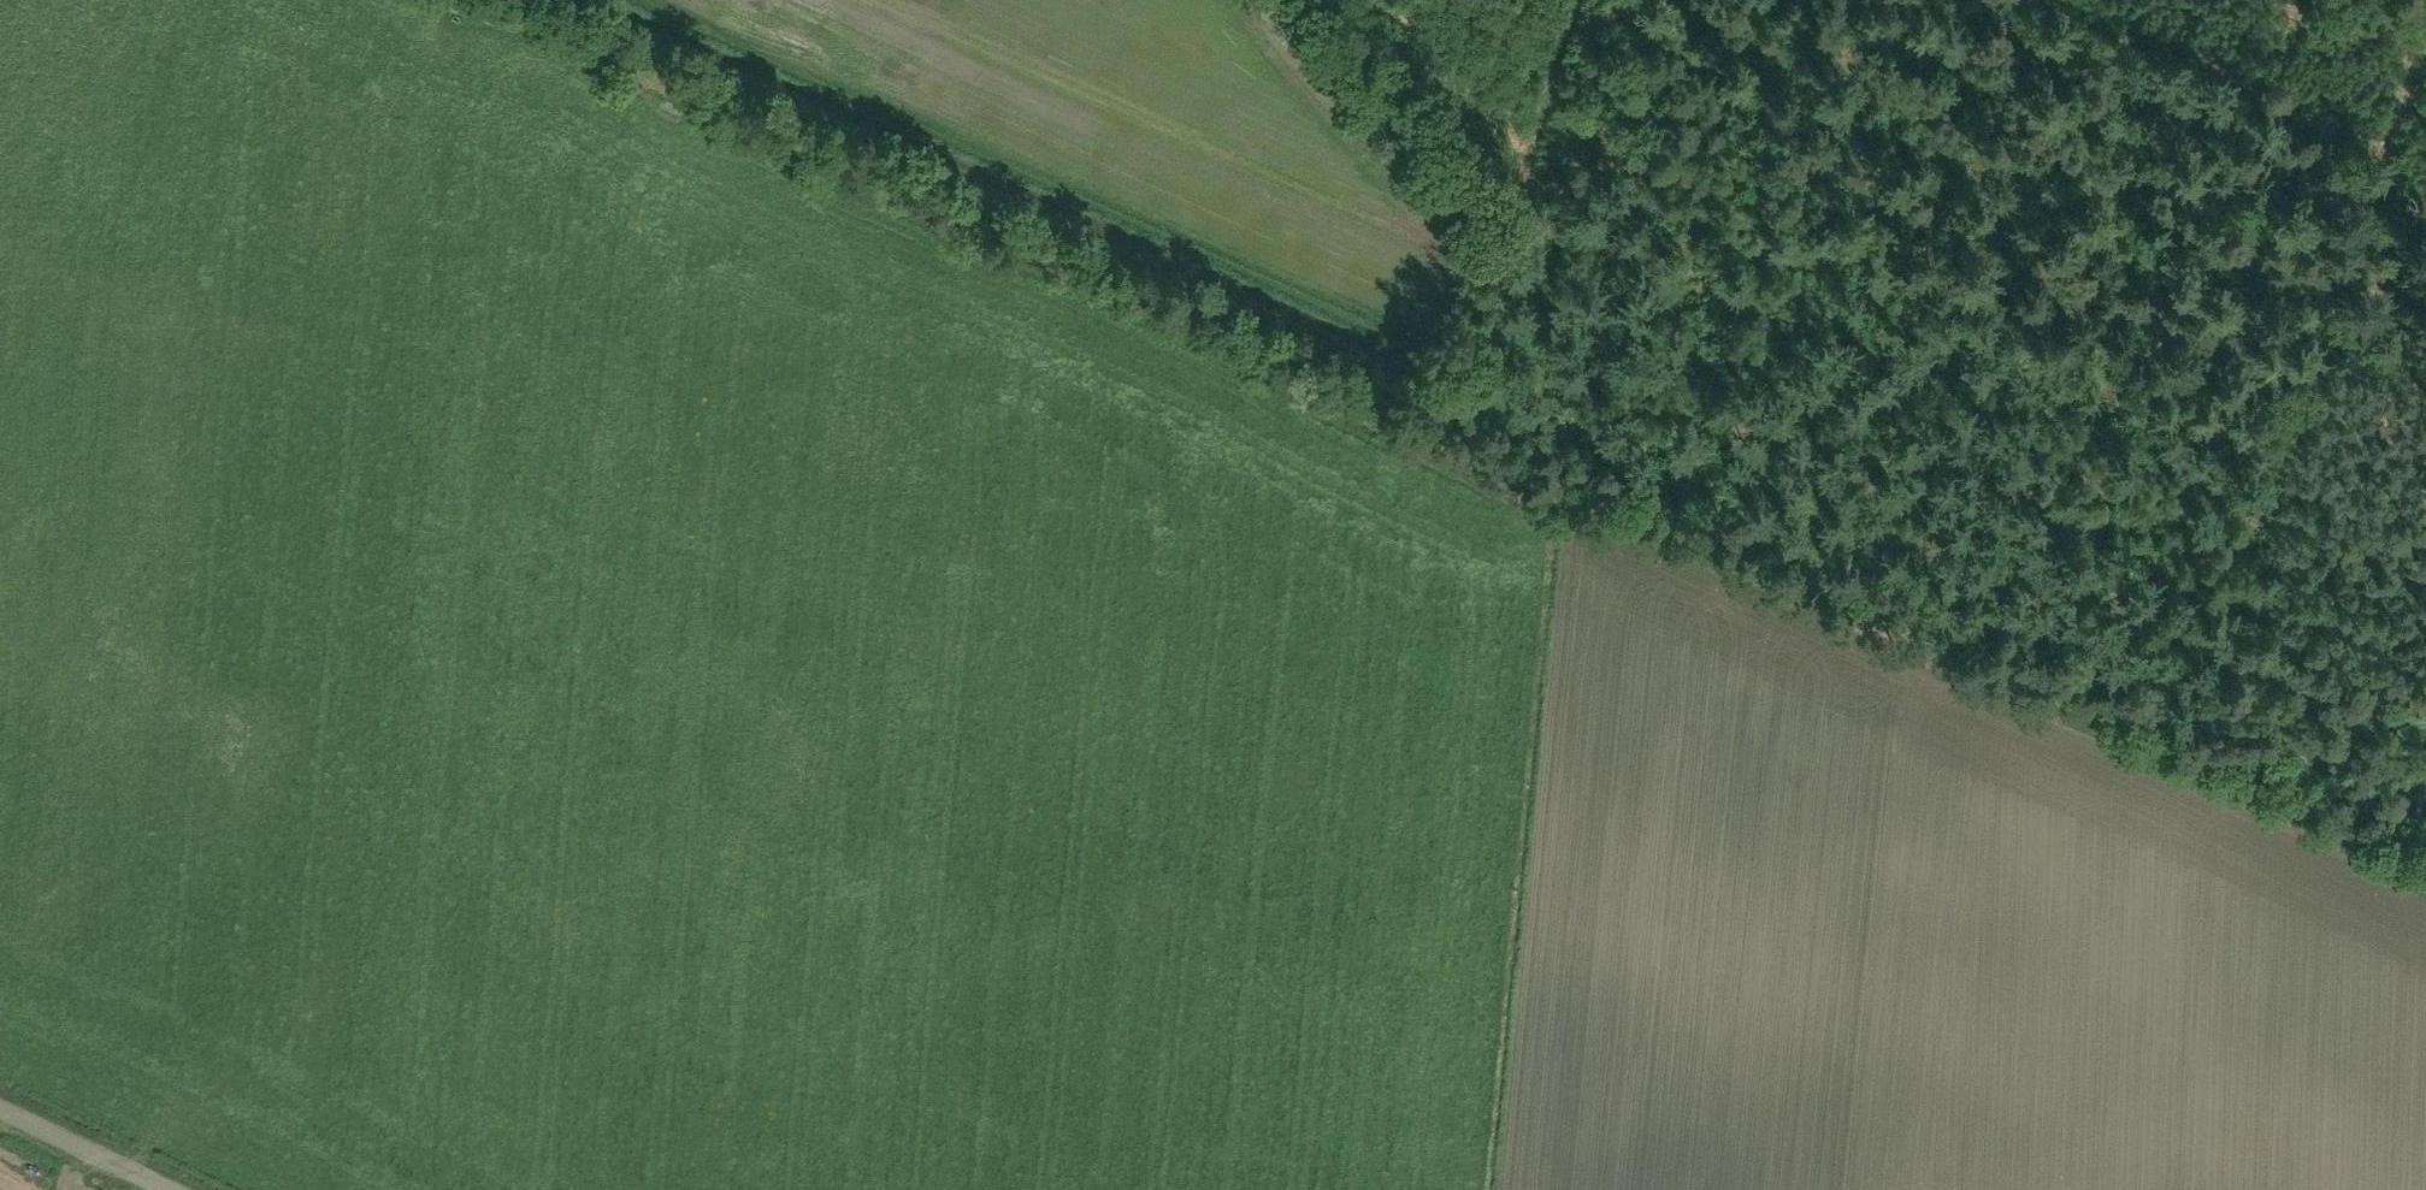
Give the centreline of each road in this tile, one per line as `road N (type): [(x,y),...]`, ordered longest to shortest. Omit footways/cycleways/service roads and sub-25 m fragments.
road 1 (track): [(1250,0),(1284,50),(1455,228),(1456,268),(1432,337),(1419,346)]
road 2 (unclassified): [(171,1189),(0,1108)]

